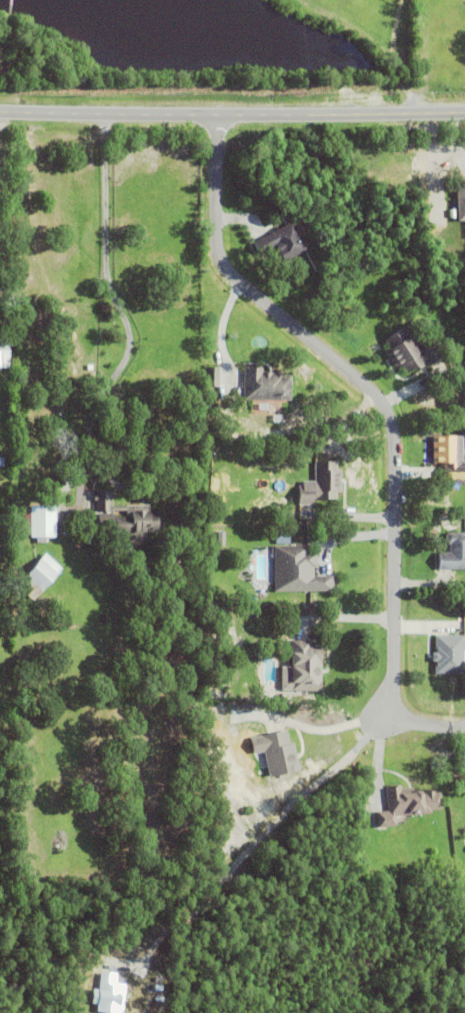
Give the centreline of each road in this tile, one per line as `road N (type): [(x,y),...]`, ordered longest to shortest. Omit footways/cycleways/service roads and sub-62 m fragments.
road 1 (residential): [(214,113),(218,250),(375,387),(391,413),(389,719),(464,727)]
road 2 (secondary): [(464,112),(0,111)]

